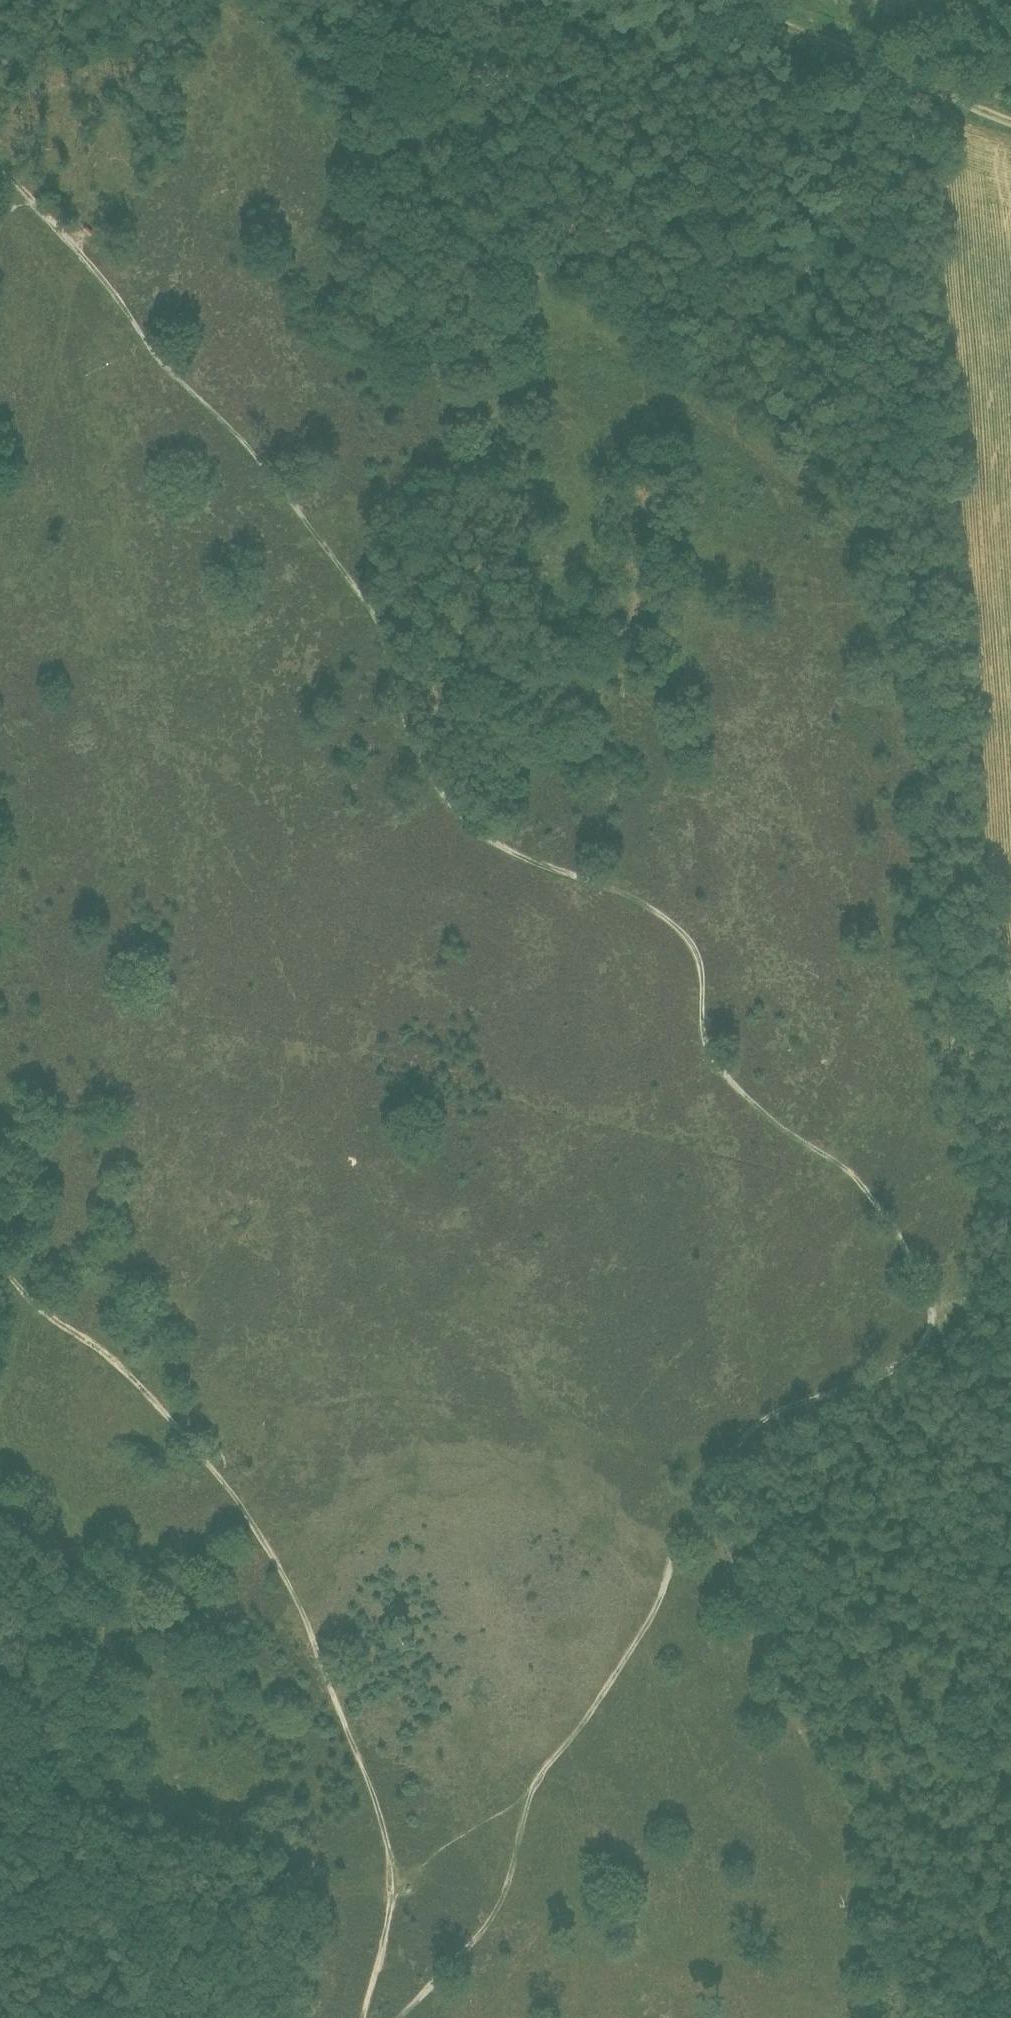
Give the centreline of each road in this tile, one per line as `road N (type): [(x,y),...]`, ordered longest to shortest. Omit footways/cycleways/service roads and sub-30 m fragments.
road 1 (track): [(1010,128),(690,0)]

